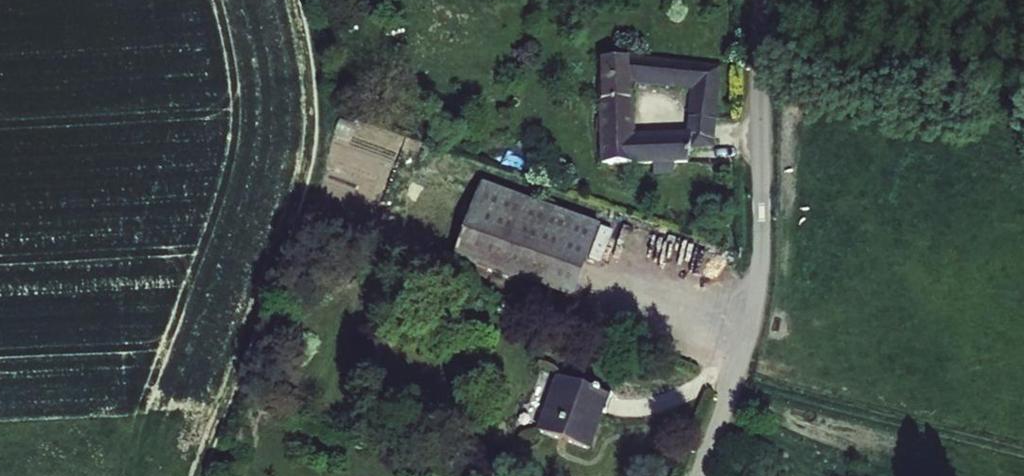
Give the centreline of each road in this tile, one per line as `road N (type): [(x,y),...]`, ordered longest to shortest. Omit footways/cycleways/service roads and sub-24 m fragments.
road 1 (track): [(299,0),(315,97),(308,188),(211,475)]
road 2 (residential): [(760,0),(762,281),(700,475)]

